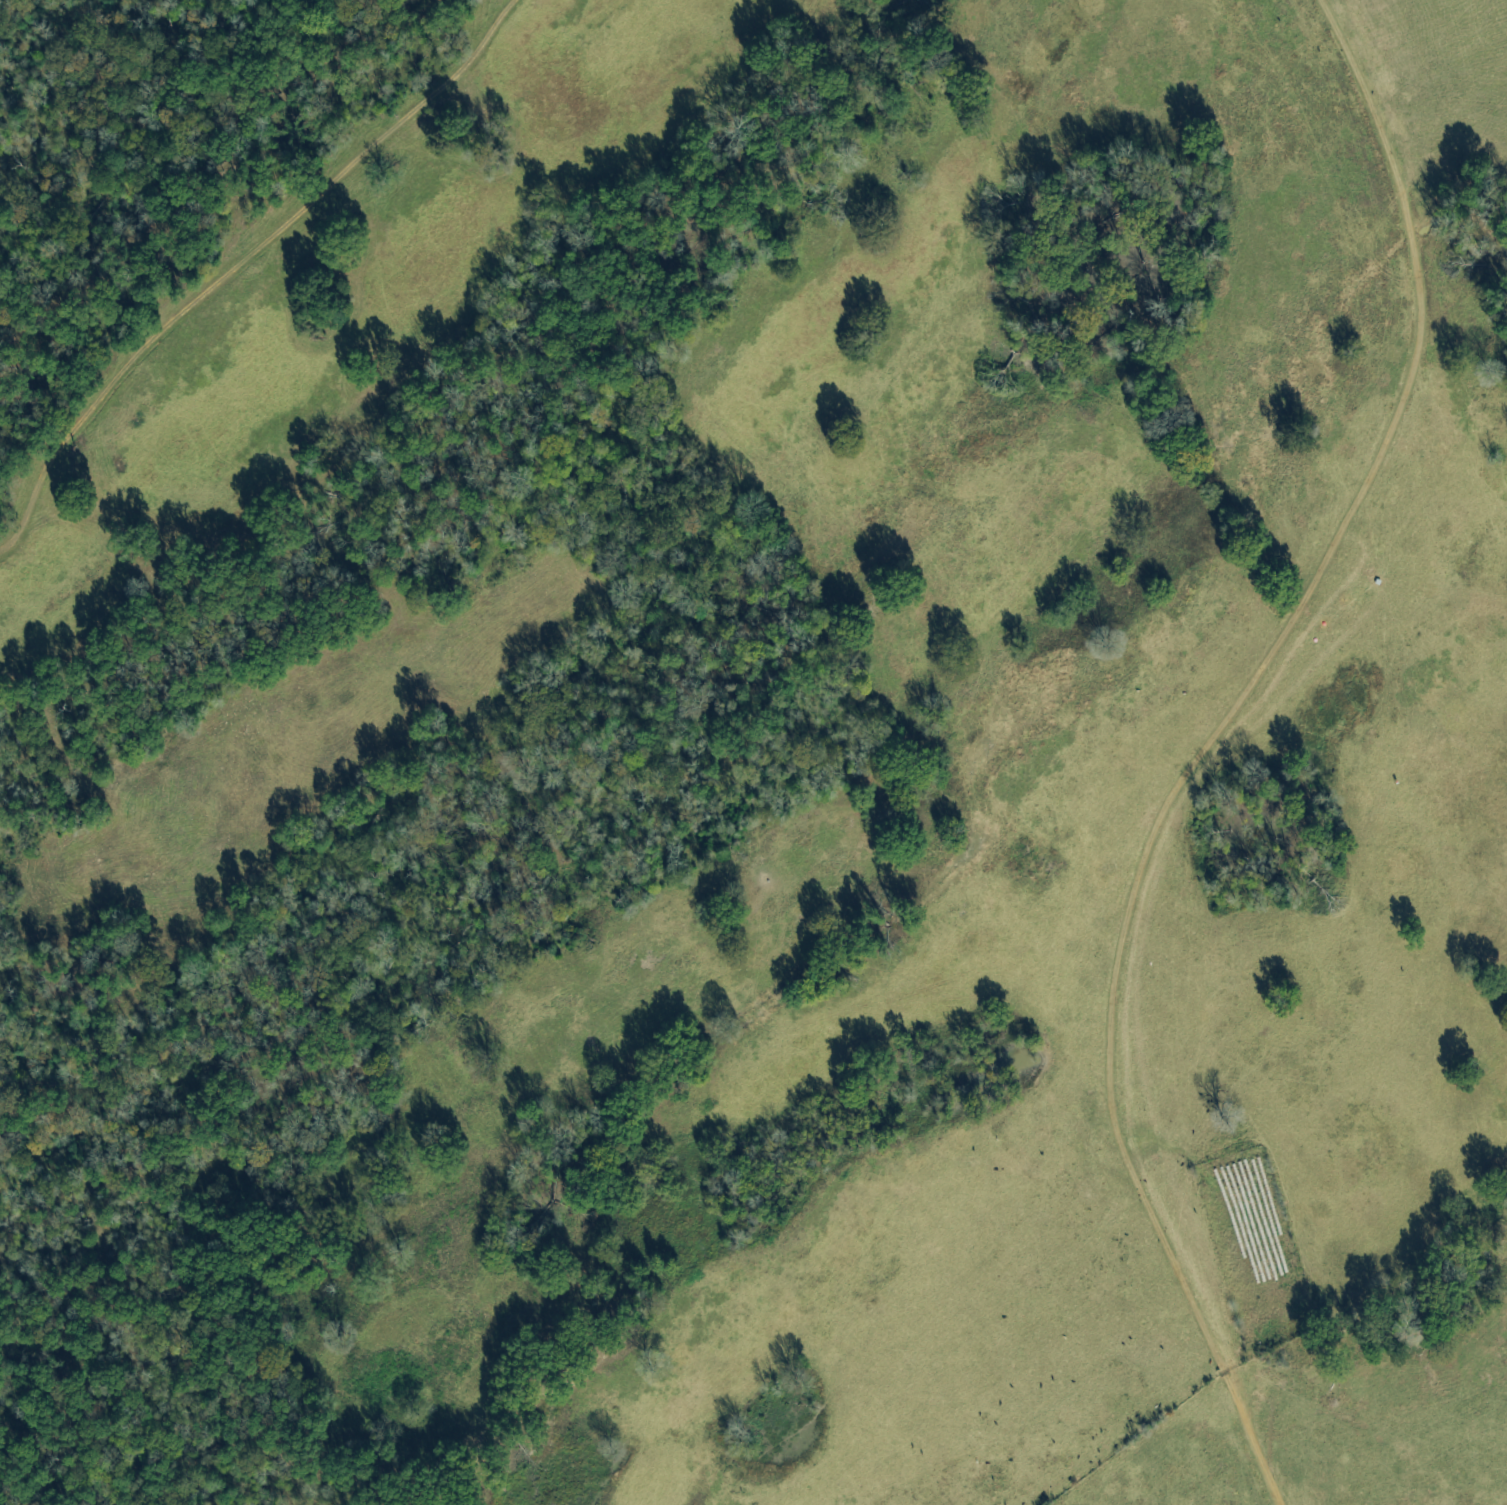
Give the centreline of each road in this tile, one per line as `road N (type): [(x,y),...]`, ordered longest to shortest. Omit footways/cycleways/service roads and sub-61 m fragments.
road 1 (residential): [(1288,1504),(1230,1404),(1206,1293),(1106,1075),(1112,929),(1441,392),(1446,317),(1421,202),(1381,86),(1330,0)]

